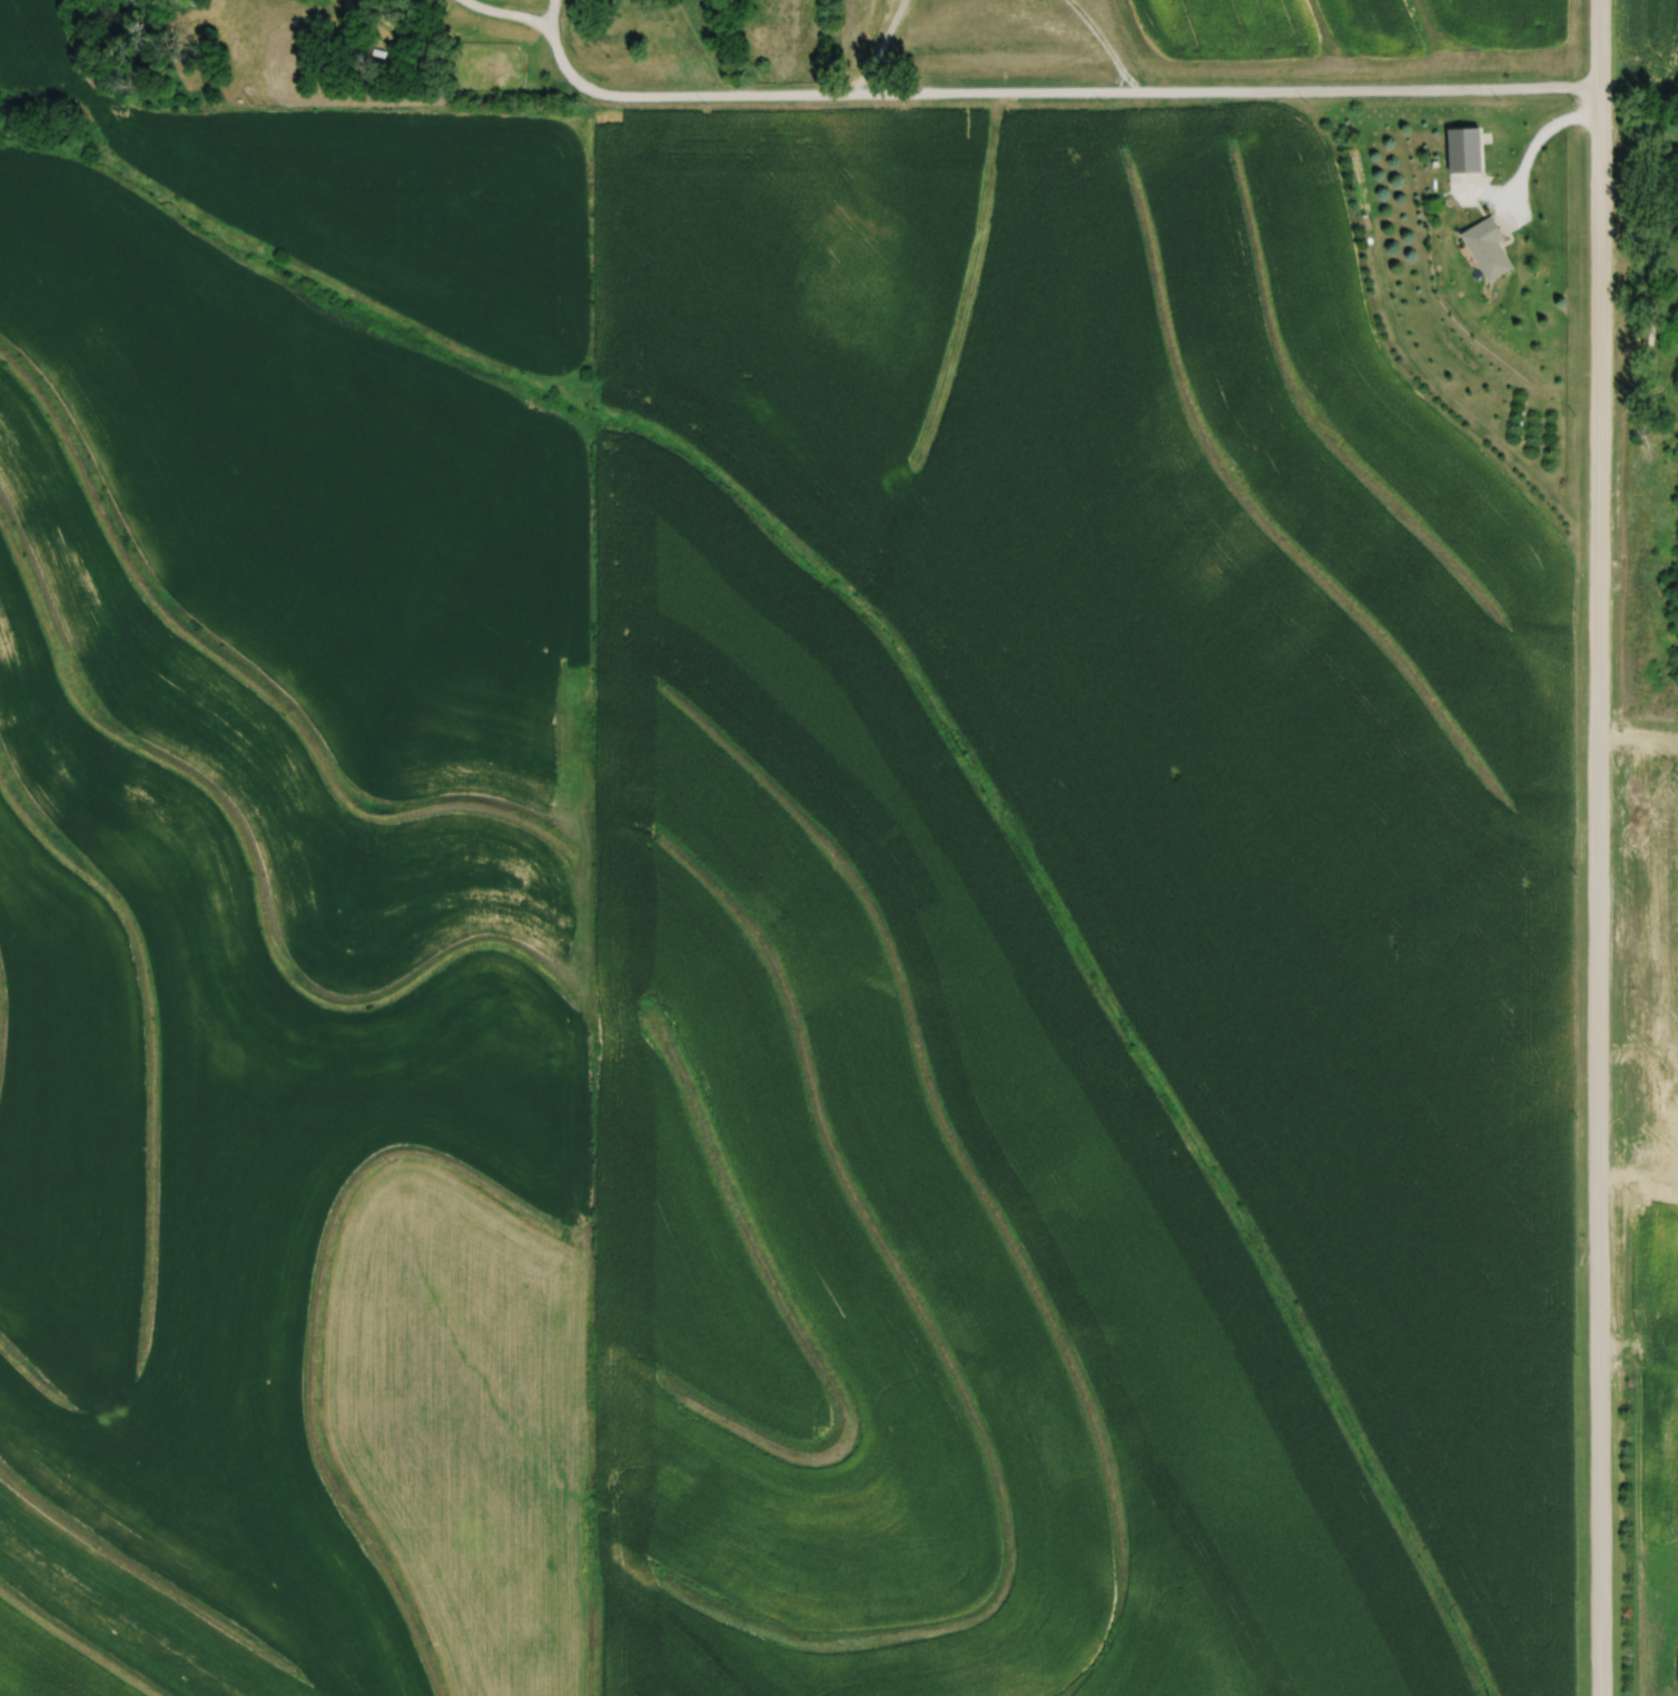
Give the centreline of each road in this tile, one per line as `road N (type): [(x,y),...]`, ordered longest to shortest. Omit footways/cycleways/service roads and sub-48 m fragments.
road 1 (residential): [(1602,1695),(1599,0)]

